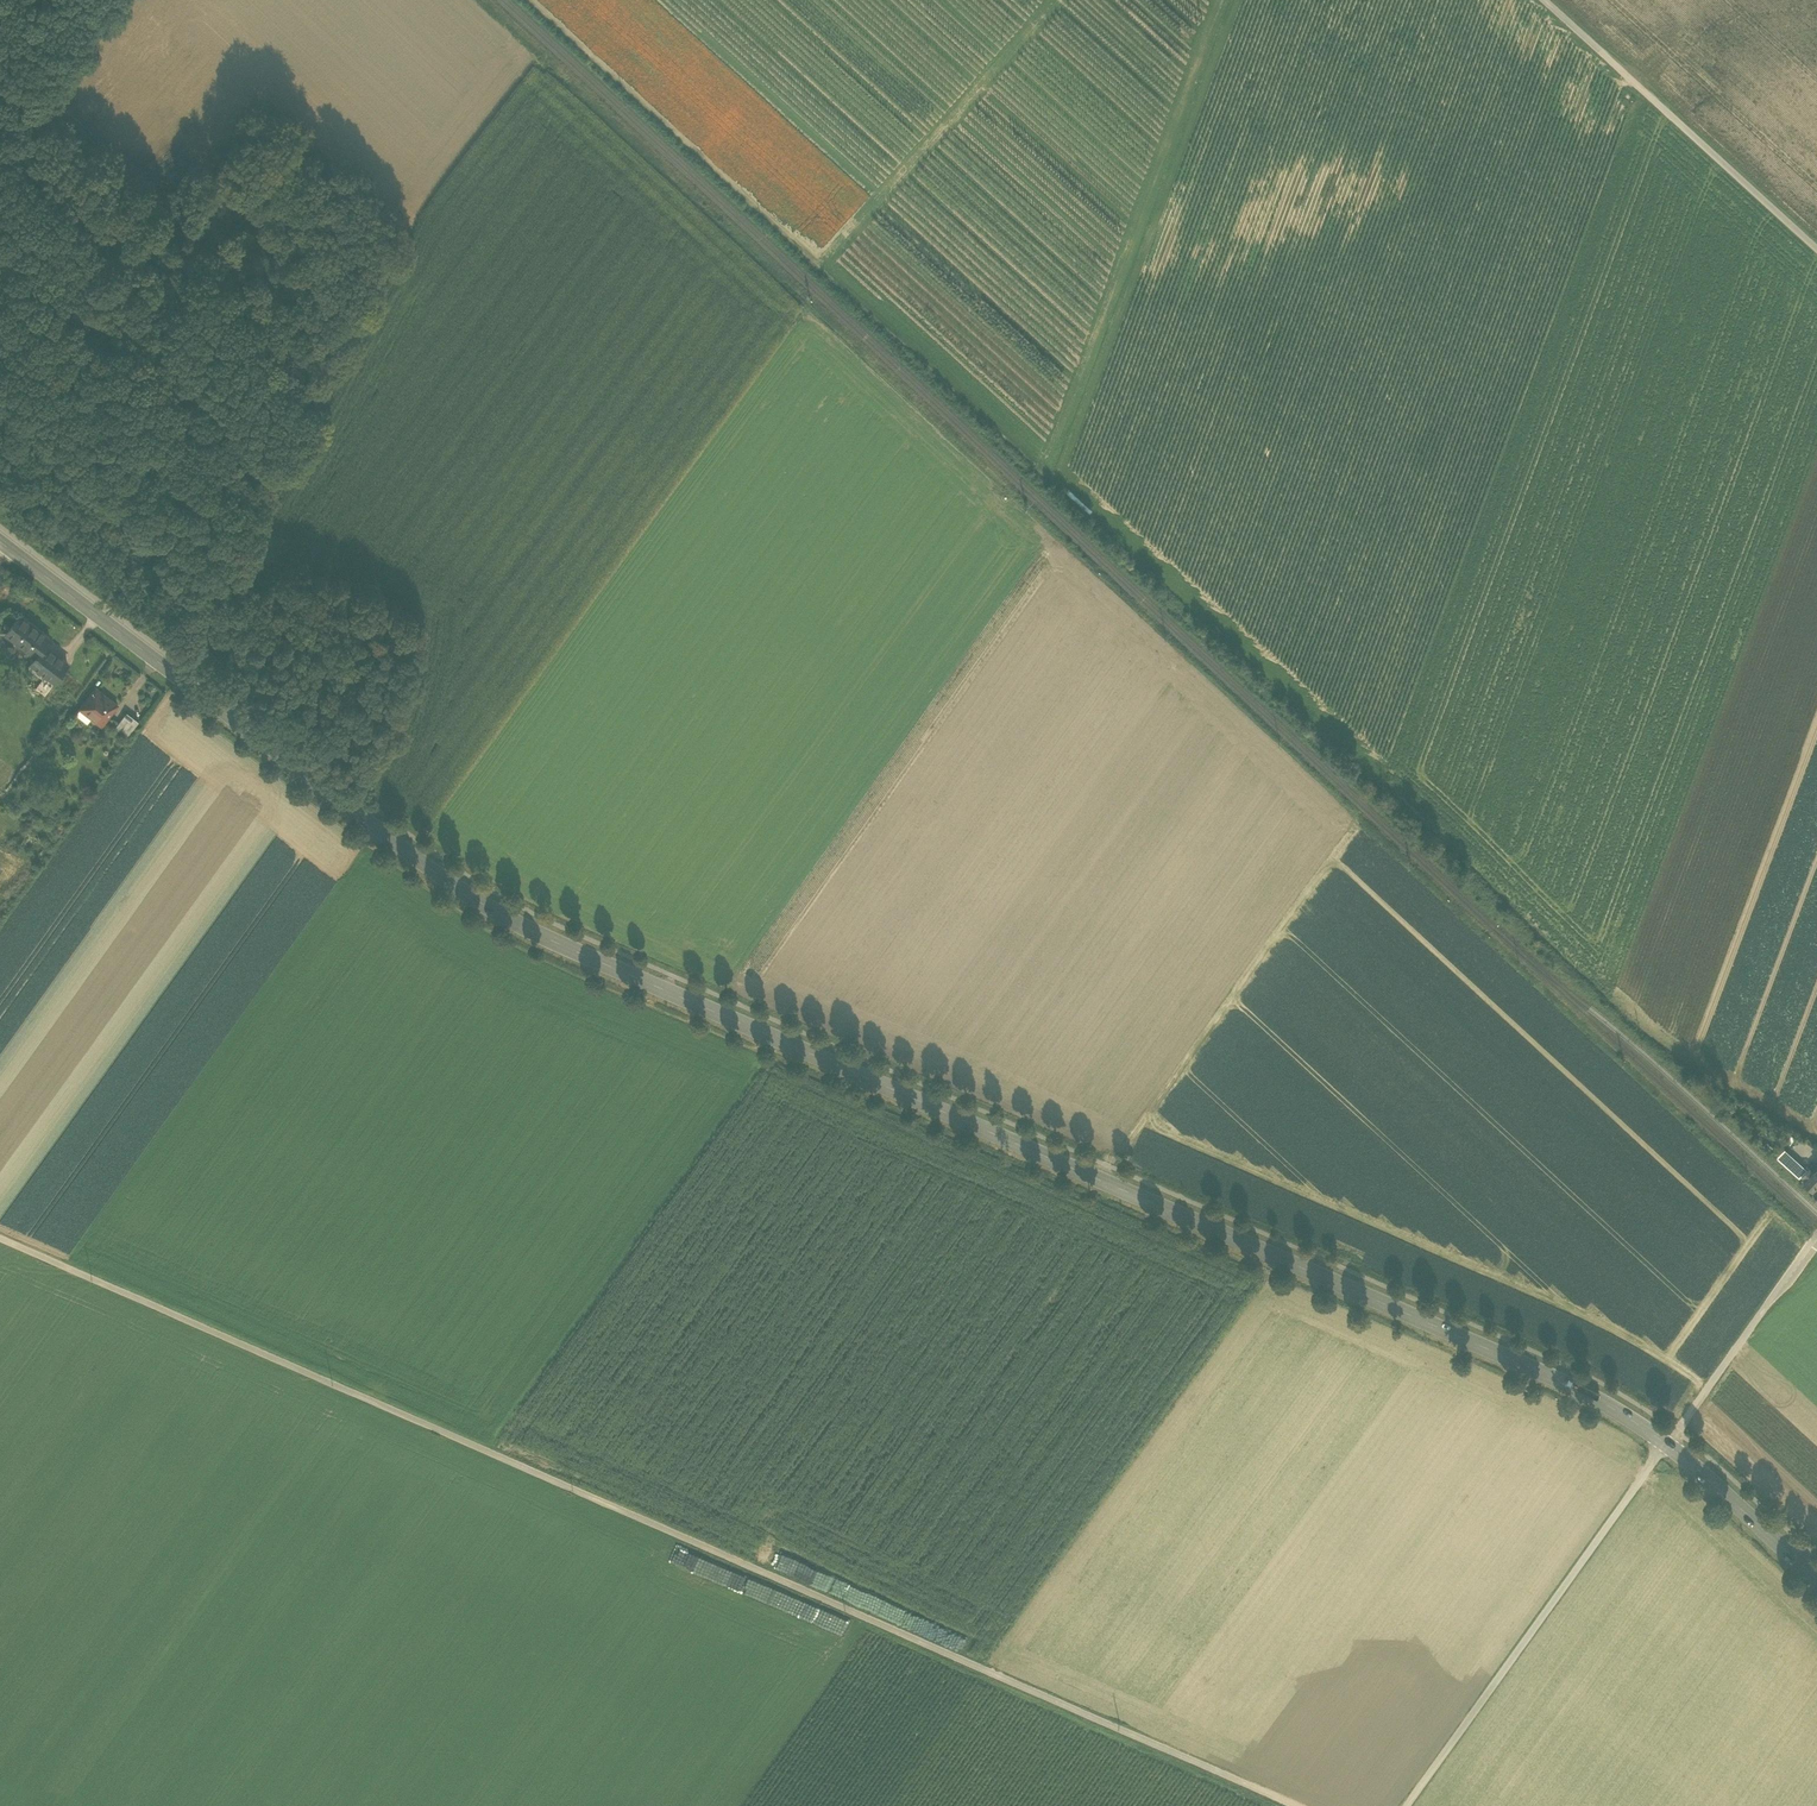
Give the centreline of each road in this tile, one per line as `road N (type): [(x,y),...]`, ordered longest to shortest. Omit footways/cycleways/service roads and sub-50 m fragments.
road 1 (secondary): [(0,545),(450,883),(519,924),(1570,1383),(1668,1445)]
road 2 (track): [(1296,1805),(0,1237)]
road 3 (track): [(173,676),(339,365),(0,60)]
road 4 (track): [(1242,0),(1062,471)]
road 5 (track): [(1668,1445),(1405,1805)]
road 6 (track): [(1543,0),(1816,250)]
road 7 (unclassified): [(1816,1239),(1668,1445)]
road 8 (secondary): [(1668,1445),(1816,1578)]
road 9 (track): [(0,152),(110,0)]

